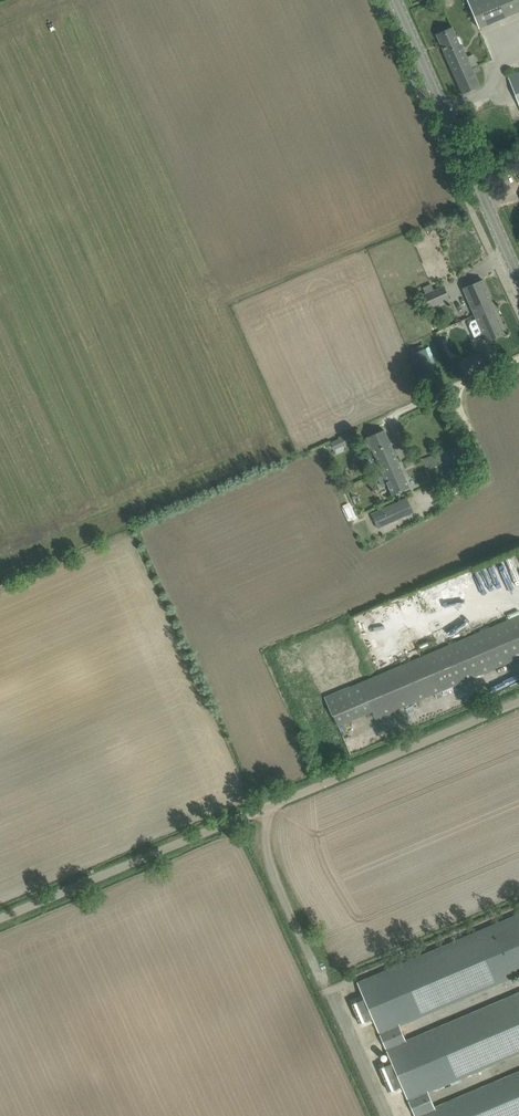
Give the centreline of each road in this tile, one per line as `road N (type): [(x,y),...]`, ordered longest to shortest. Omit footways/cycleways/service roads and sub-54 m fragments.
road 1 (unclassified): [(518,701),(0,919)]
road 2 (tertiary): [(518,280),(394,0)]

